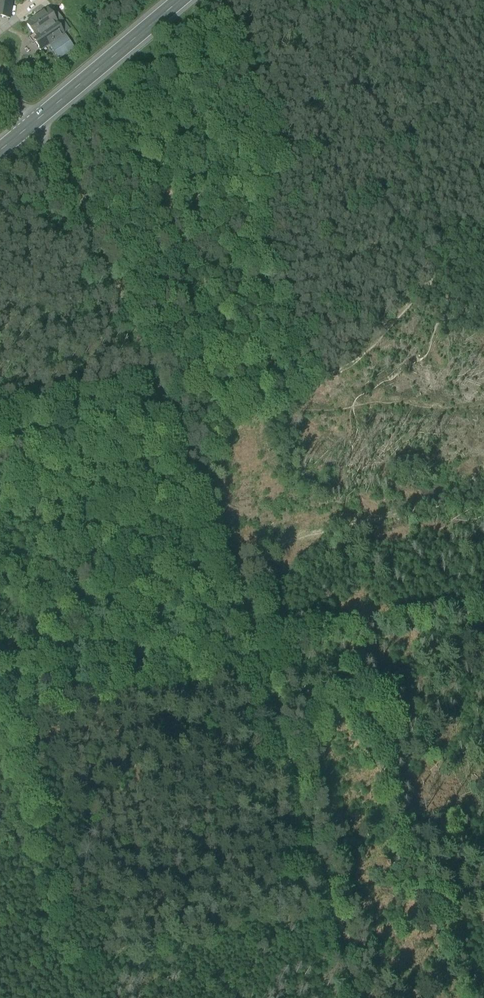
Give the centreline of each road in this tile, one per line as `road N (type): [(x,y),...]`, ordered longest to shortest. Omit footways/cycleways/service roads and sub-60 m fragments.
road 1 (track): [(251,638),(227,559),(122,304),(53,150),(32,125)]
road 2 (track): [(251,638),(357,997)]
road 3 (track): [(0,689),(251,638)]
road 4 (primary): [(32,125),(183,0)]

